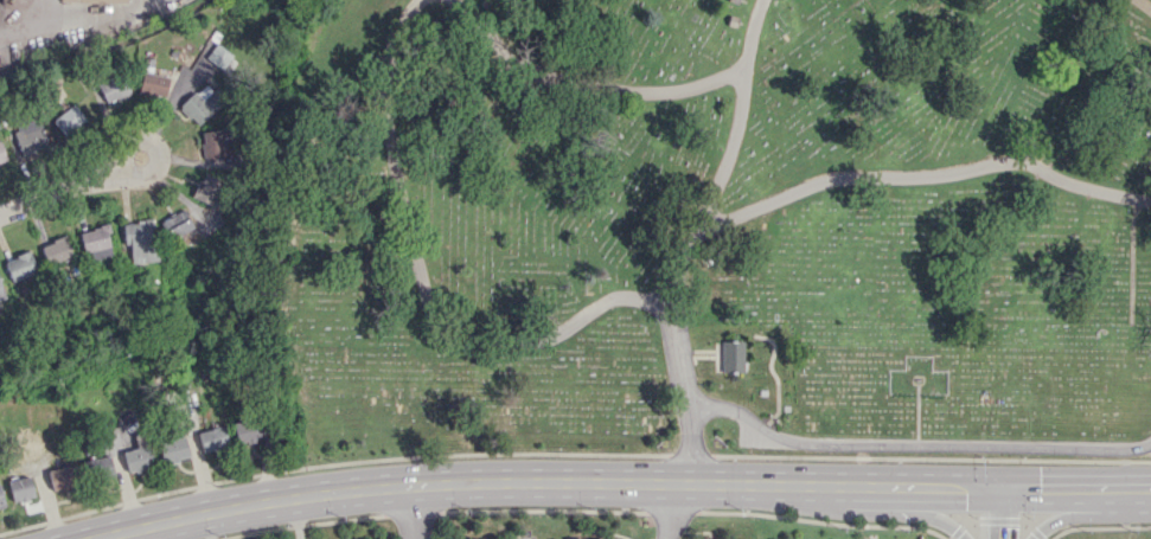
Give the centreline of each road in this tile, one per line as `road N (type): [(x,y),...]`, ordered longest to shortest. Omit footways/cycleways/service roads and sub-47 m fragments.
road 1 (primary): [(1150,487),(475,481),(293,496),(93,538)]
road 2 (residential): [(0,215),(116,169)]
road 3 (primary): [(855,486),(963,538)]
road 4 (residential): [(116,169),(142,140),(158,152),(152,172),(116,169)]

